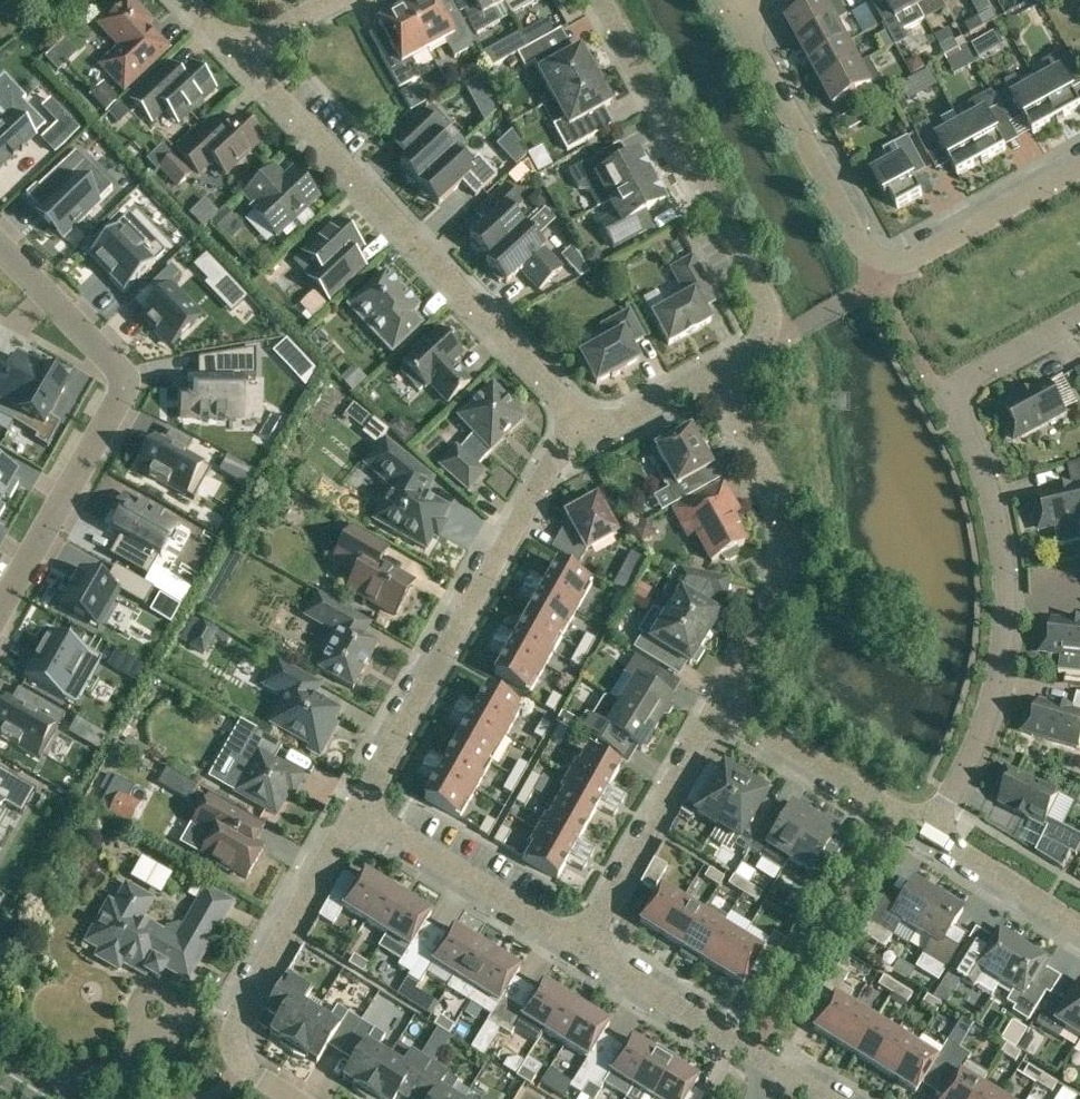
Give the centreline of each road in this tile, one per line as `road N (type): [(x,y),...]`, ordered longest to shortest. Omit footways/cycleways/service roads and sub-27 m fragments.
road 1 (residential): [(933,834),(985,726),(1002,613),(991,512),(952,407),(956,392),(1079,320)]
road 2 (residential): [(583,435),(560,394),(234,55)]
road 3 (residential): [(716,371),(759,347),(772,319),(606,0)]
road 4 (residential): [(361,813),(539,489),(583,435)]
road 5 (residential): [(0,602),(115,403),(101,350),(0,250)]
road 6 (residential): [(724,706),(775,604),(789,537),(772,476),(716,371)]
road 7 (residential): [(291,1098),(242,1067),(238,1034),(361,813)]
road 8 (residential): [(886,265),(865,250),(739,11)]
road 9 (residential): [(579,944),(724,706)]
road 10 (residential): [(579,944),(361,813)]
road 11 (residential): [(933,834),(724,706)]
road 12 (residential): [(778,1069),(579,944)]
road 13 (residential): [(886,265),(918,263),(1079,171)]
road 14 (residential): [(1079,925),(933,834)]
road 15 (residential): [(583,435),(716,371)]

